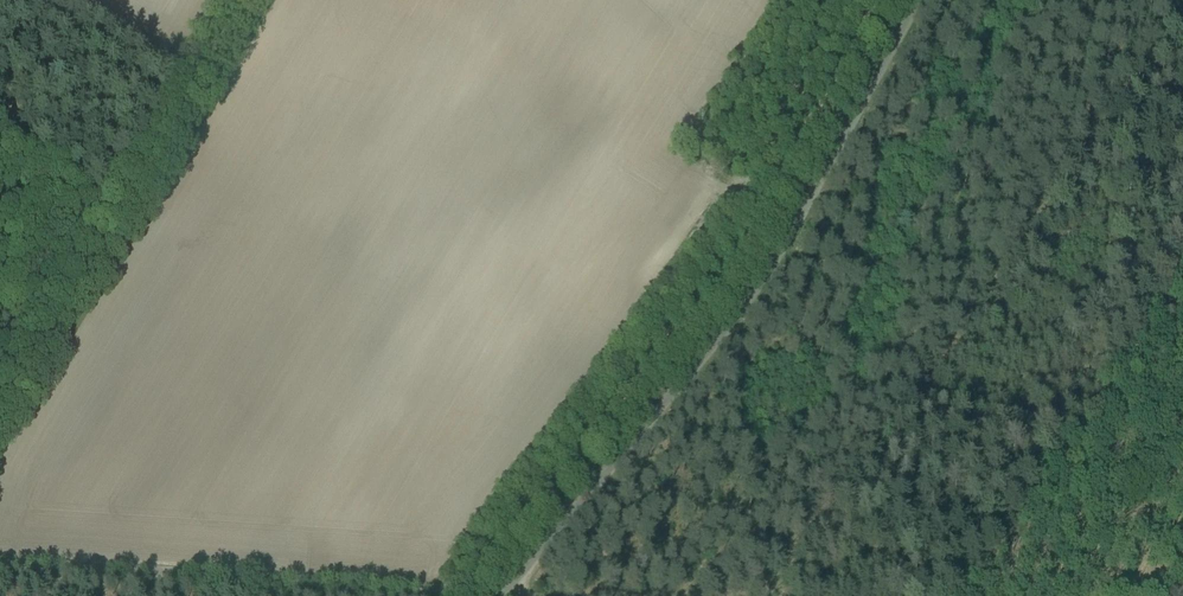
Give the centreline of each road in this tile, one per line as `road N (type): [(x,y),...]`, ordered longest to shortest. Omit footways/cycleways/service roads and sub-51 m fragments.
road 1 (unclassified): [(518,595),(772,264),(921,0)]
road 2 (track): [(1179,19),(768,595)]
road 3 (track): [(0,559),(552,595)]
road 4 (track): [(0,401),(194,89)]
road 5 (track): [(62,0),(194,89)]

